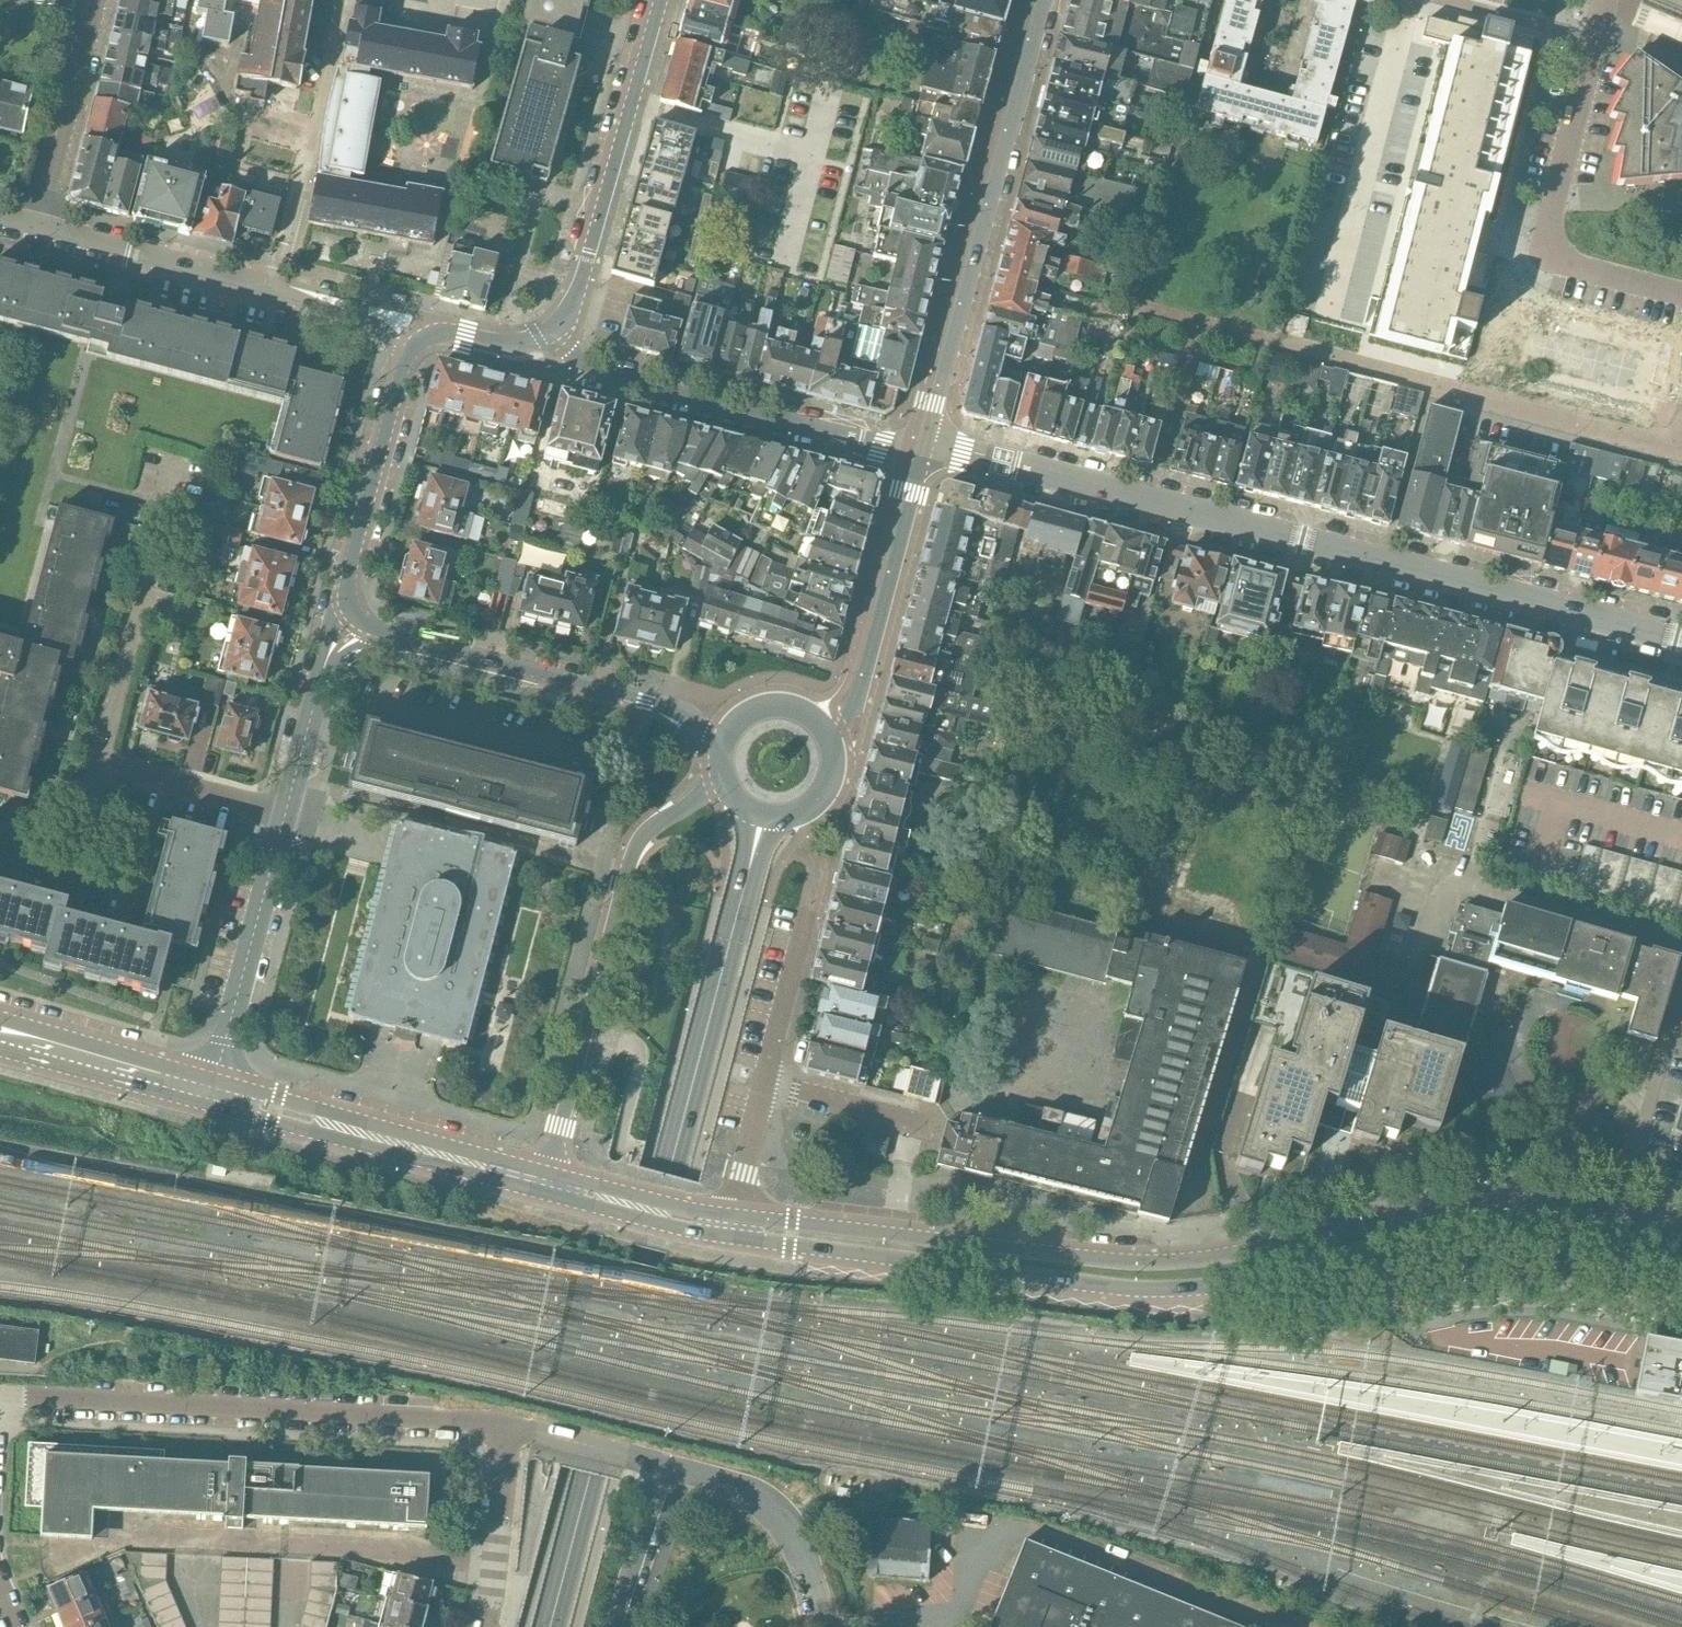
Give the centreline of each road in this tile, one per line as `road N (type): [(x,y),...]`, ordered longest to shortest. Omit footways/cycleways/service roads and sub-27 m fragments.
road 1 (secondary): [(550,1626),(764,815)]
road 2 (unclassified): [(1681,643),(924,448)]
road 3 (secondary): [(726,1240),(1137,1292),(1267,1272)]
road 4 (residential): [(1263,1246),(1155,1263),(733,1206)]
road 5 (residential): [(0,1396),(506,1430)]
road 6 (secondary): [(726,781),(665,820),(626,872),(547,1197)]
road 7 (tertiary): [(924,448),(1046,0)]
road 8 (residential): [(1681,451),(1279,341)]
road 9 (residential): [(924,448),(588,376),(539,340)]
road 10 (residential): [(43,230),(379,326),(411,348)]
road 11 (secondary): [(377,633),(659,702),(728,738)]
road 12 (tertiary): [(660,0),(583,278),(560,325),(539,340)]
road 13 (residential): [(1681,294),(1559,263),(1545,241),(1596,41)]
road 14 (secondary): [(208,1109),(547,1197)]
road 15 (residential): [(96,769),(175,463)]
road 16 (tertiary): [(825,732),(842,722),(866,672),(924,448)]
road 17 (secondary): [(285,816),(218,1075)]
road 18 (secondary): [(1681,1225),(1624,1213),(1503,1211),(1418,1224)]
road 19 (secondary): [(1422,1245),(1507,1242),(1681,1271)]
road 20 (residential): [(1435,1294),(1543,1290),(1681,1316)]
road 21 (unclassified): [(827,1626),(807,1560),(782,1521),(758,1501),(663,1472)]
road 22 (tertiary): [(411,348),(345,581)]
road 23 (residential): [(43,230),(98,0)]
road 24 (residential): [(218,1075),(0,1012)]
road 25 (secondary): [(0,1054),(208,1109)]
road 26 (residential): [(506,1430),(486,1626)]
road 27 (residential): [(285,816),(96,769)]
road 28 (secondary): [(547,1197),(726,1240)]
road 29 (residential): [(764,1082),(810,910)]
road 30 (residential): [(926,1119),(764,1082)]
road 31 (unclassified): [(663,1472),(506,1430)]
road 32 (unclassified): [(620,1626),(663,1472)]
road 33 (residential): [(1596,41),(1442,0)]
road 34 (secondary): [(319,673),(285,816)]
road 35 (tertiary): [(539,340),(497,343),(445,329),(411,348)]
road 36 (secondary): [(764,815),(794,814),(820,798),(833,761),(825,732)]
road 37 (residential): [(733,1206),(764,1082)]

